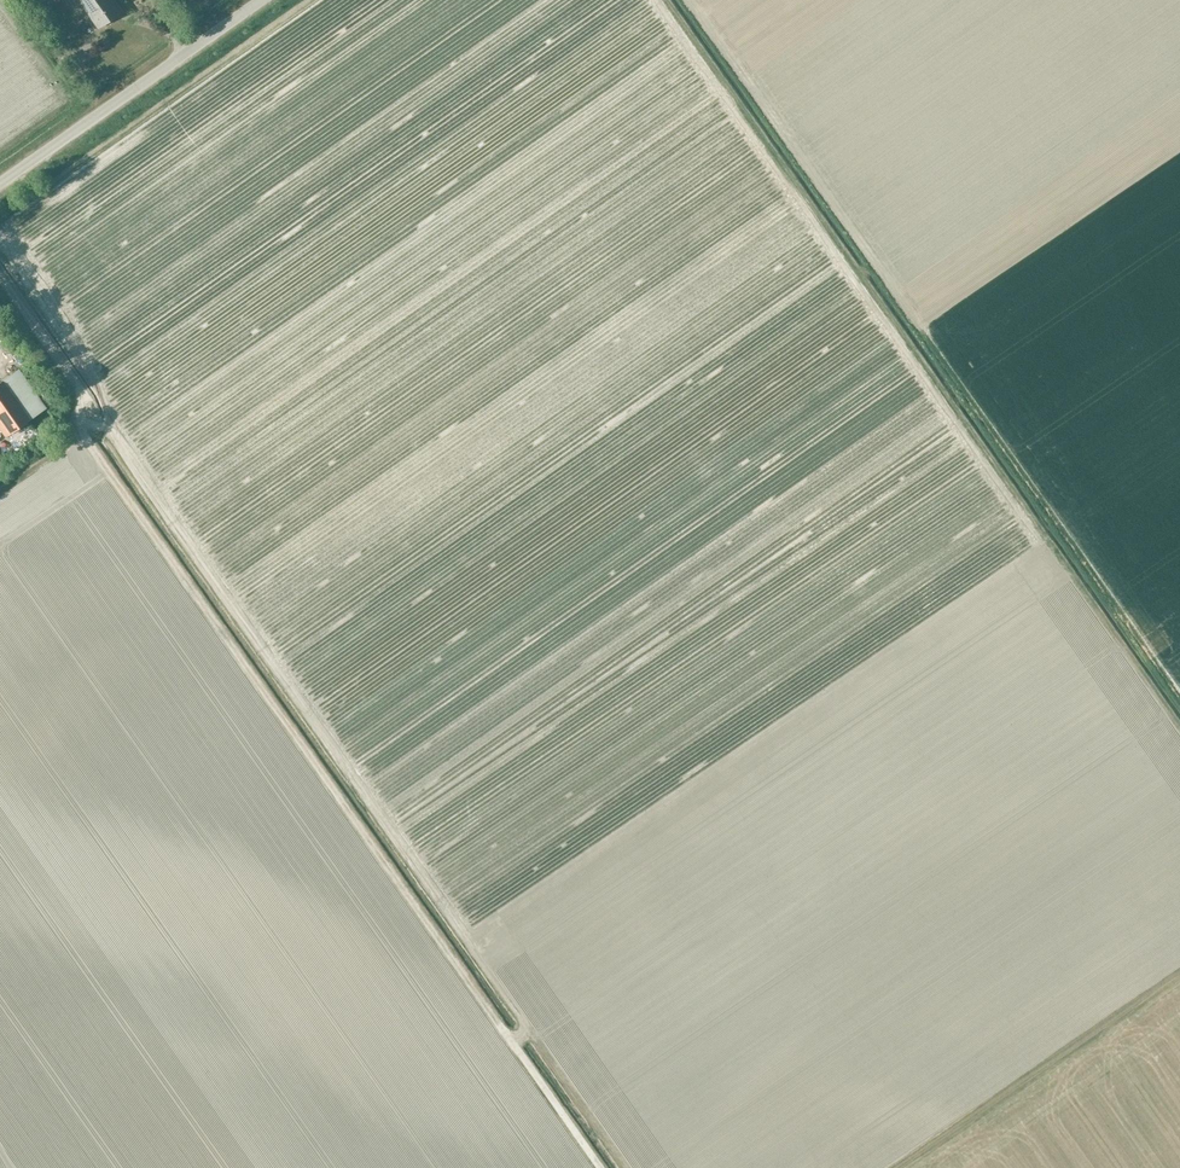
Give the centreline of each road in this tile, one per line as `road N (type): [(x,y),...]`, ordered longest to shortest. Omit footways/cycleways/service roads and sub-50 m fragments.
road 1 (unclassified): [(0,183),(260,0)]

